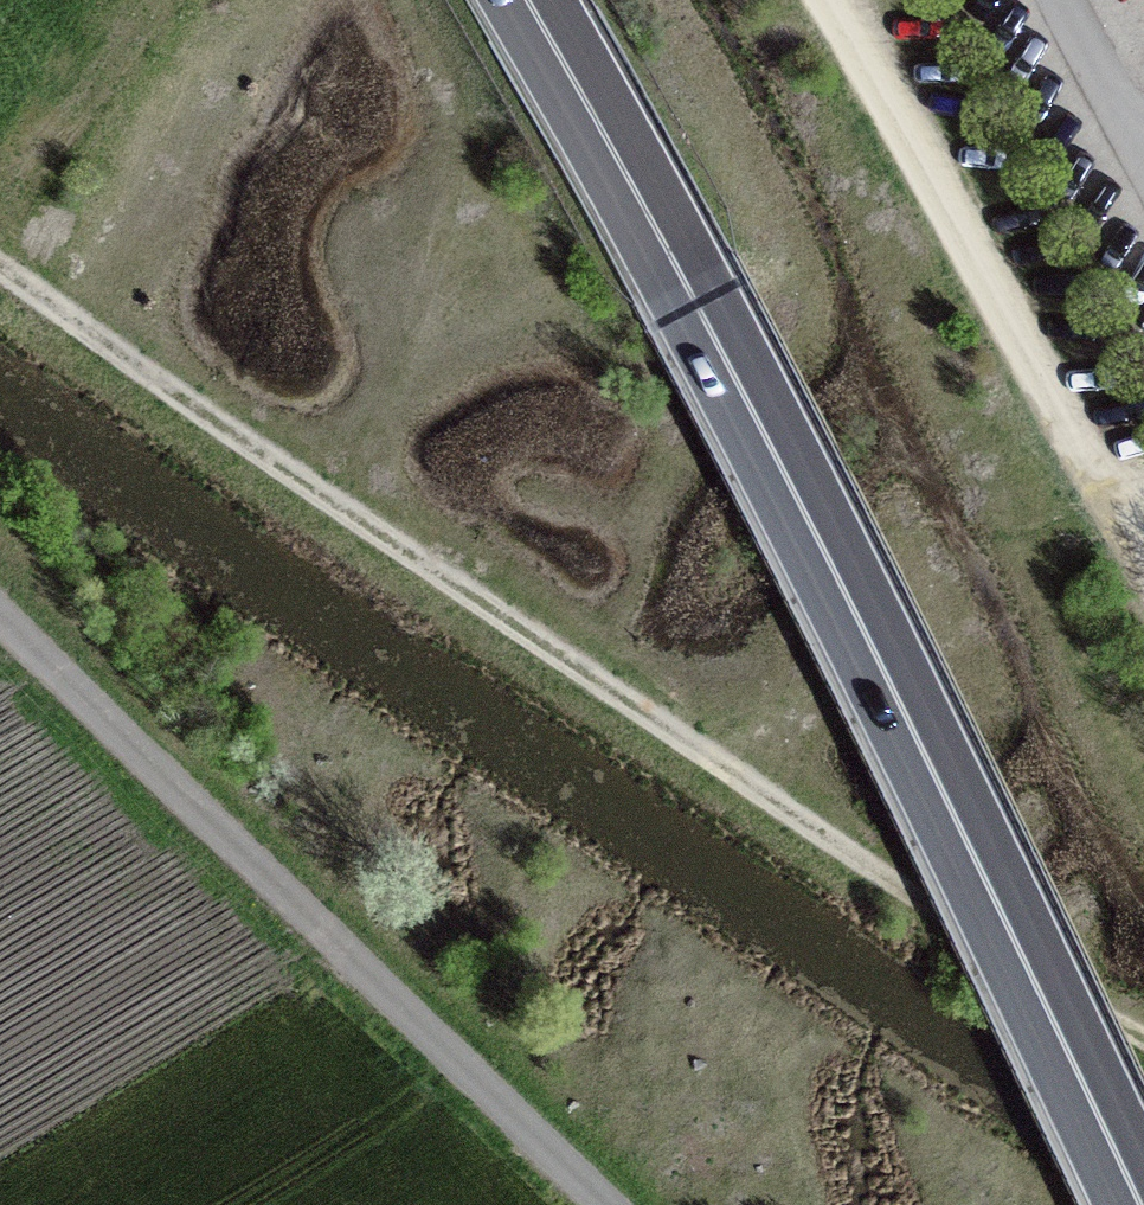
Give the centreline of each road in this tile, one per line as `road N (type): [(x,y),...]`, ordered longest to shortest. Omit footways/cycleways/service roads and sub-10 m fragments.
road 1 (track): [(0,268),(822,834),(1143,1037)]
road 2 (trunk): [(1140,1204),(818,539),(528,0)]
road 3 (track): [(0,629),(89,705),(609,1204)]
road 4 (track): [(1143,554),(828,0)]

